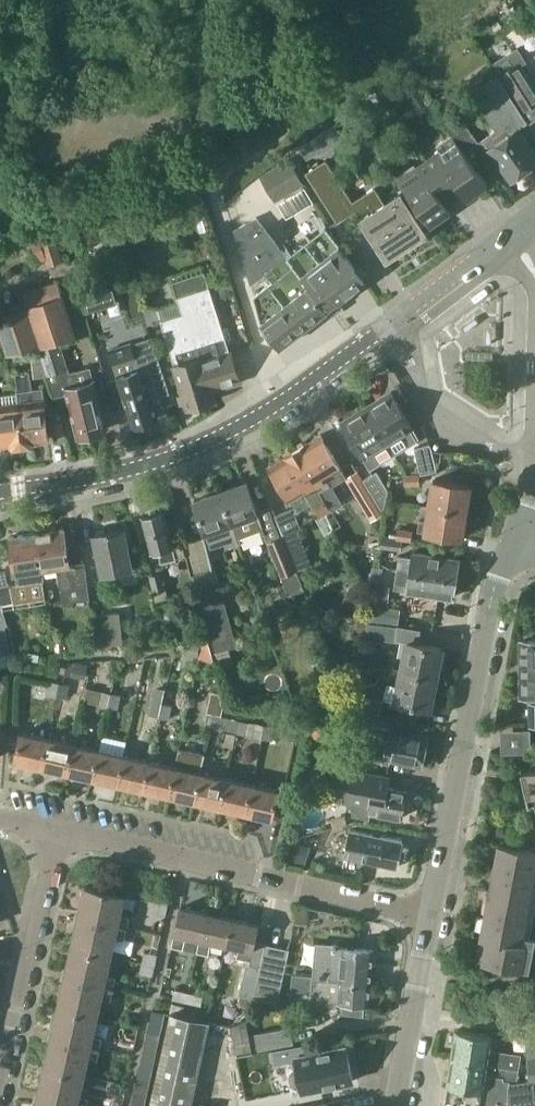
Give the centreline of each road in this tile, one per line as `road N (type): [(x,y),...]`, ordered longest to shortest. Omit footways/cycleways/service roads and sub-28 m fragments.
road 1 (residential): [(432,911),(58,832)]
road 2 (residential): [(432,911),(492,602),(518,542)]
road 3 (residential): [(0,492),(167,457),(279,404)]
road 4 (residential): [(0,1085),(58,832)]
road 5 (residential): [(279,404),(209,191)]
road 6 (residential): [(534,463),(452,433),(424,401),(391,324)]
road 7 (residential): [(398,1105),(432,911)]
road 8 (residential): [(391,324),(514,232)]
road 9 (residential): [(279,404),(391,324)]

